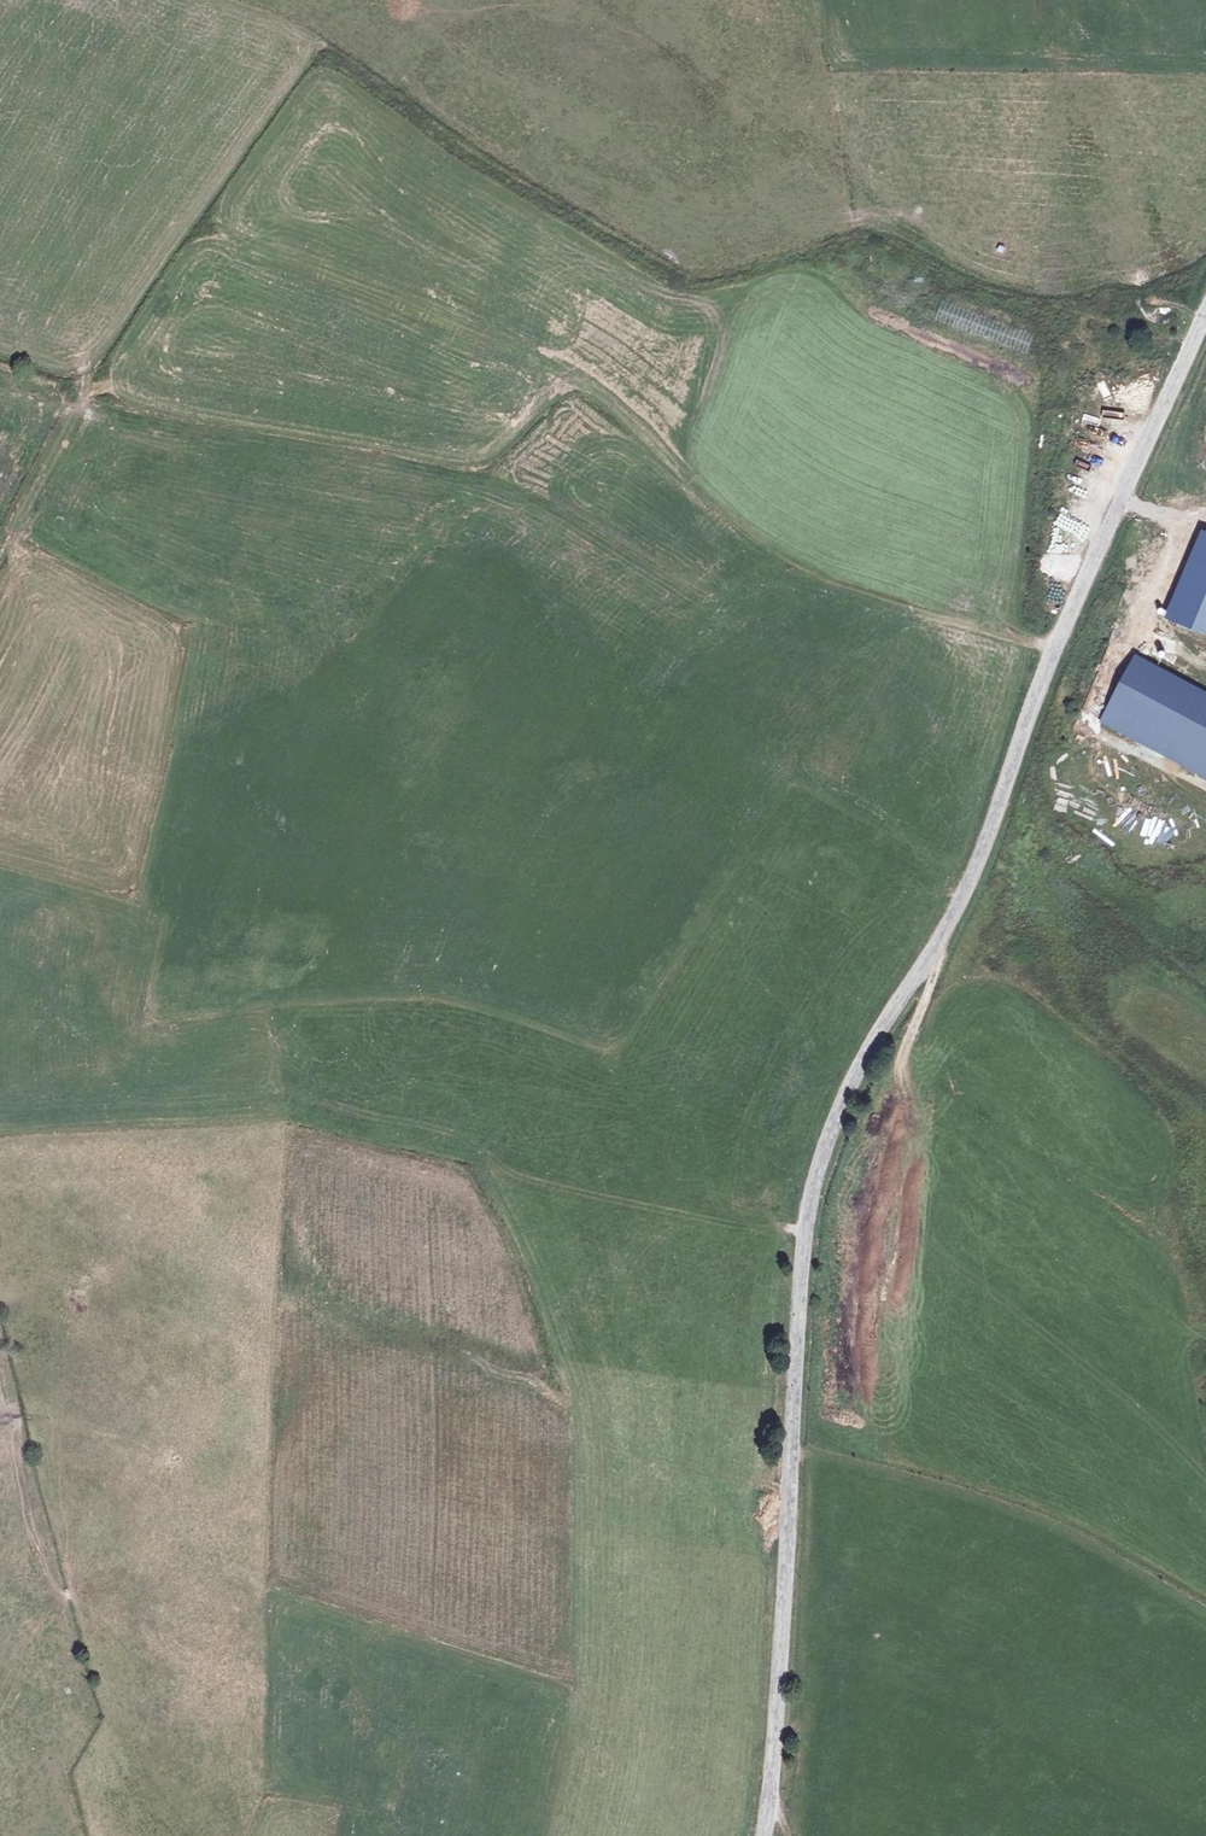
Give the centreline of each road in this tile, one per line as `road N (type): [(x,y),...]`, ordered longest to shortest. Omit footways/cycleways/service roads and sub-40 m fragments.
road 1 (tertiary): [(1205,297),(1032,693),(996,822),(868,1029),(823,1132),(799,1228),(778,1641),(756,1835)]

